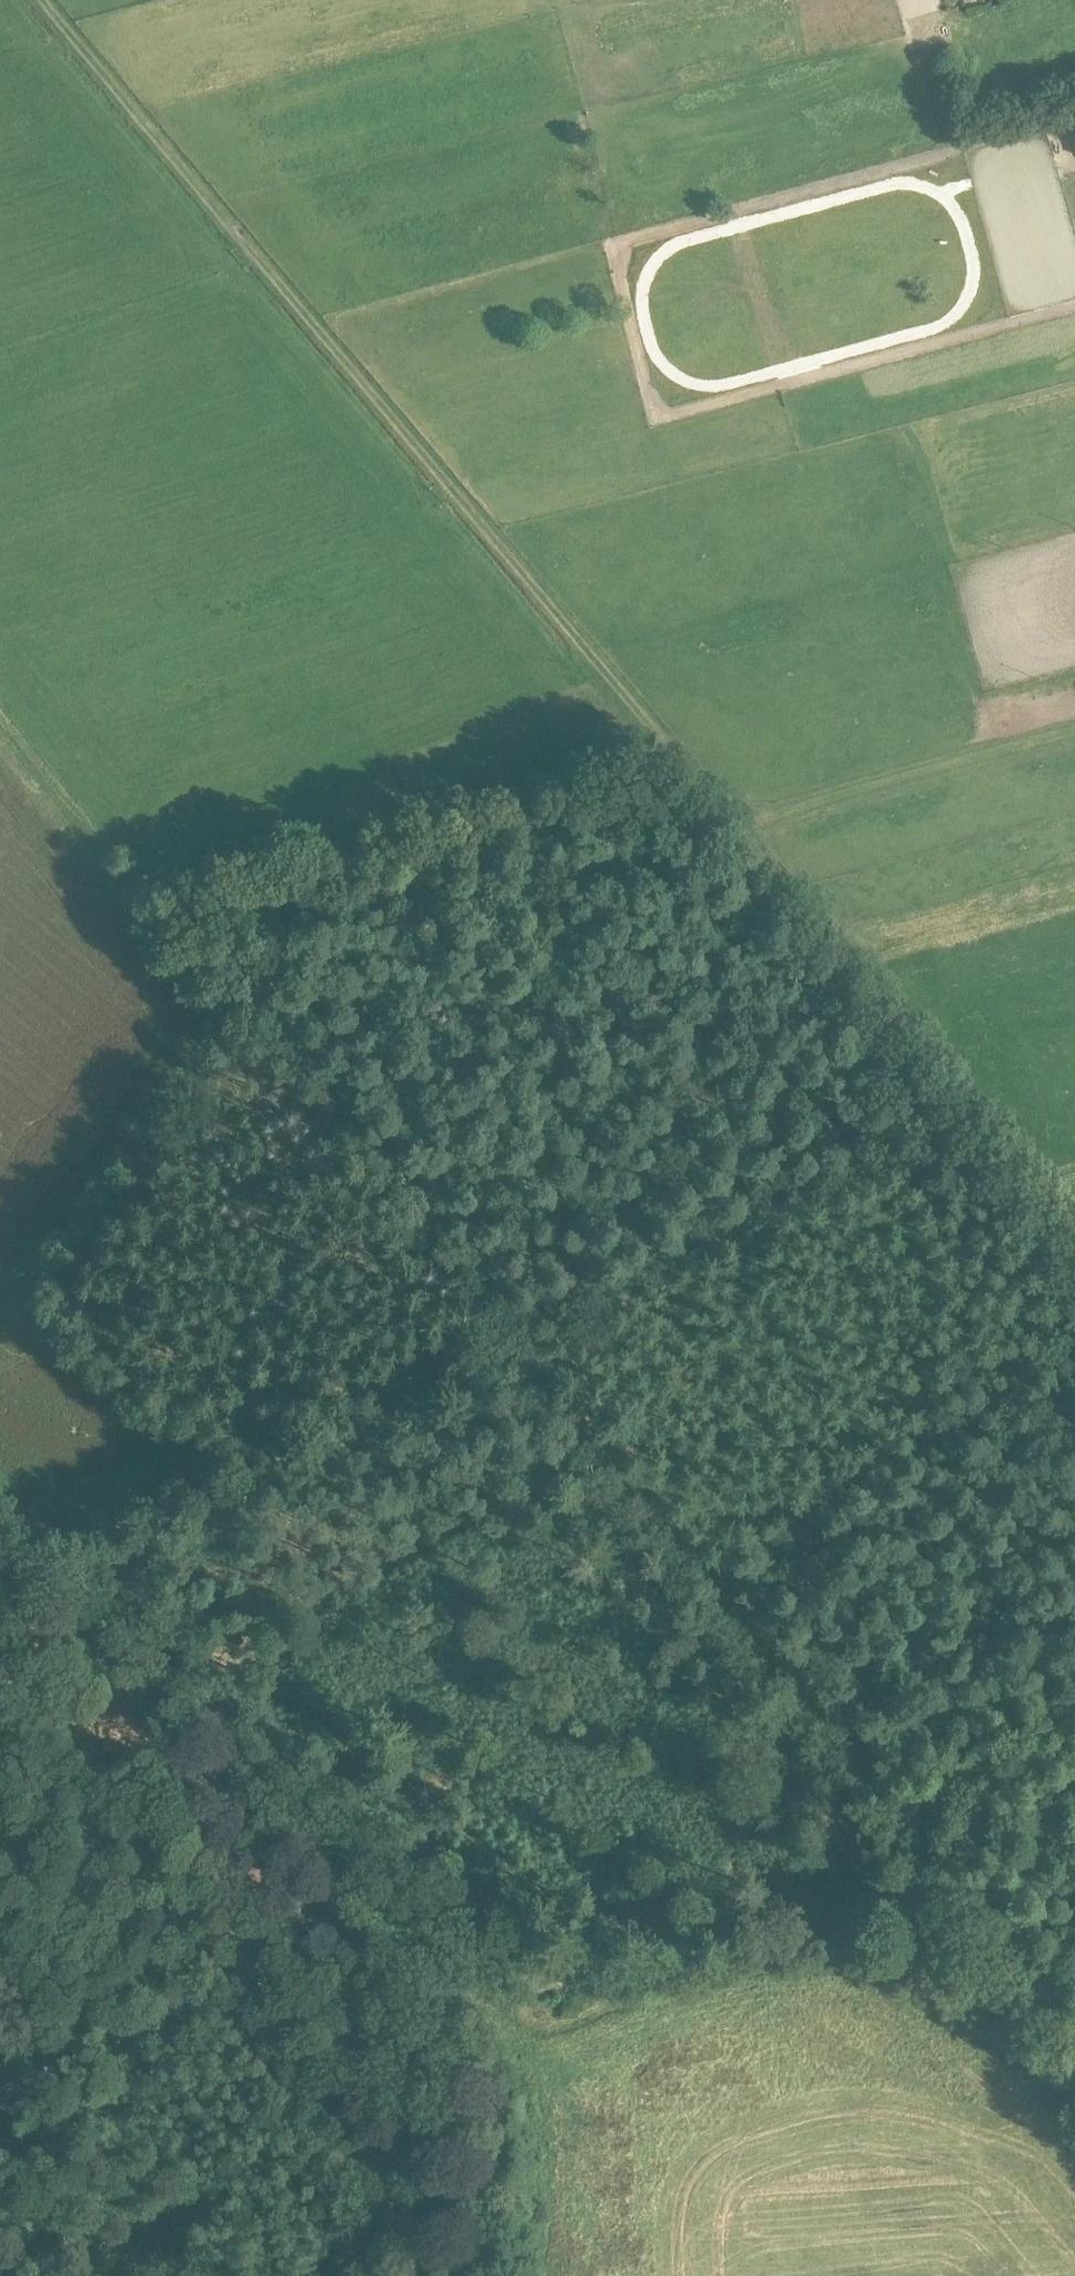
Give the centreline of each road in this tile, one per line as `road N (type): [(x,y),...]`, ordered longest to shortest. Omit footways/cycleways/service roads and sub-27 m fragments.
road 1 (track): [(1074,1217),(663,744),(44,0)]
road 2 (track): [(973,1100),(0,1581)]
road 3 (track): [(373,2275),(351,2180),(266,1985),(62,1709),(0,1654)]

